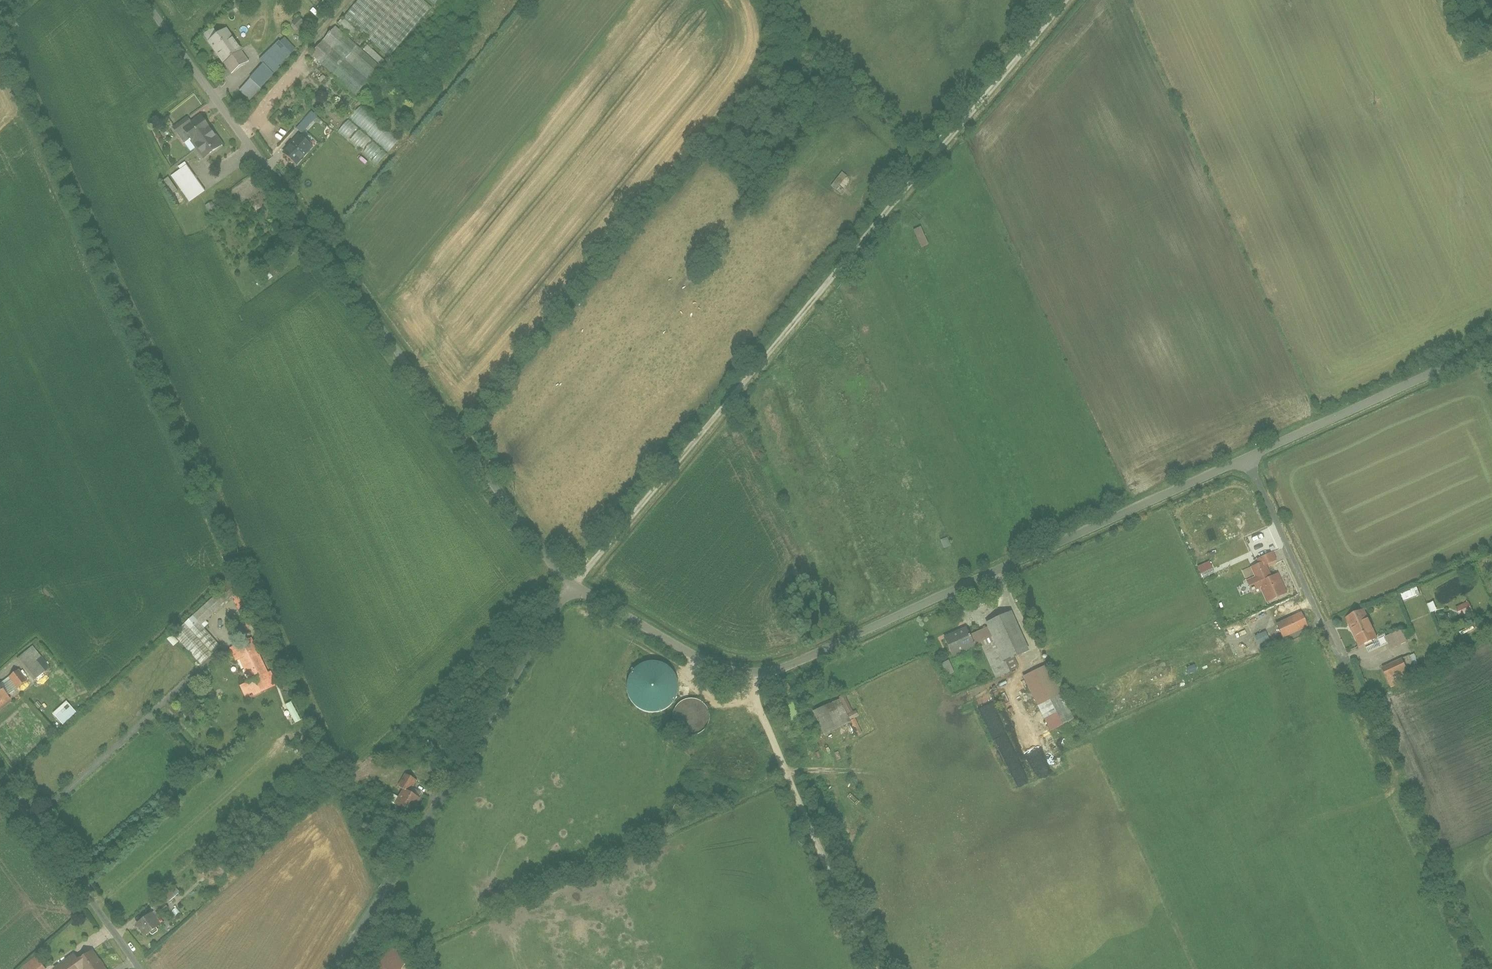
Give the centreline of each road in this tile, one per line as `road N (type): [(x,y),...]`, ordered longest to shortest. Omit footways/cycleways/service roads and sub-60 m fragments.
road 1 (unclassified): [(1491,347),(764,679),(574,586)]
road 2 (track): [(574,586),(1065,0)]
road 3 (unclassified): [(574,586),(145,0)]
road 4 (track): [(1483,968),(1249,459)]
road 5 (unclassified): [(339,968),(574,586)]
road 6 (track): [(756,681),(881,968)]
road 7 (residential): [(137,968),(0,777)]

